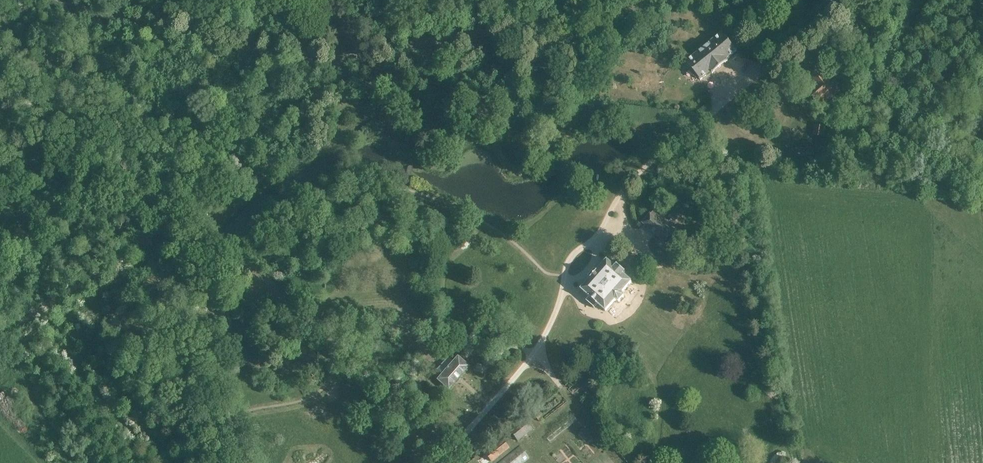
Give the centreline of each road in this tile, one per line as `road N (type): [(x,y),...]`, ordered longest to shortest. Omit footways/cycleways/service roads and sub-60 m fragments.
road 1 (track): [(243,175),(109,128),(122,116),(112,95),(0,37)]
road 2 (track): [(146,238),(0,338)]
road 3 (track): [(334,63),(291,136),(243,175)]
road 4 (track): [(0,190),(122,116)]

